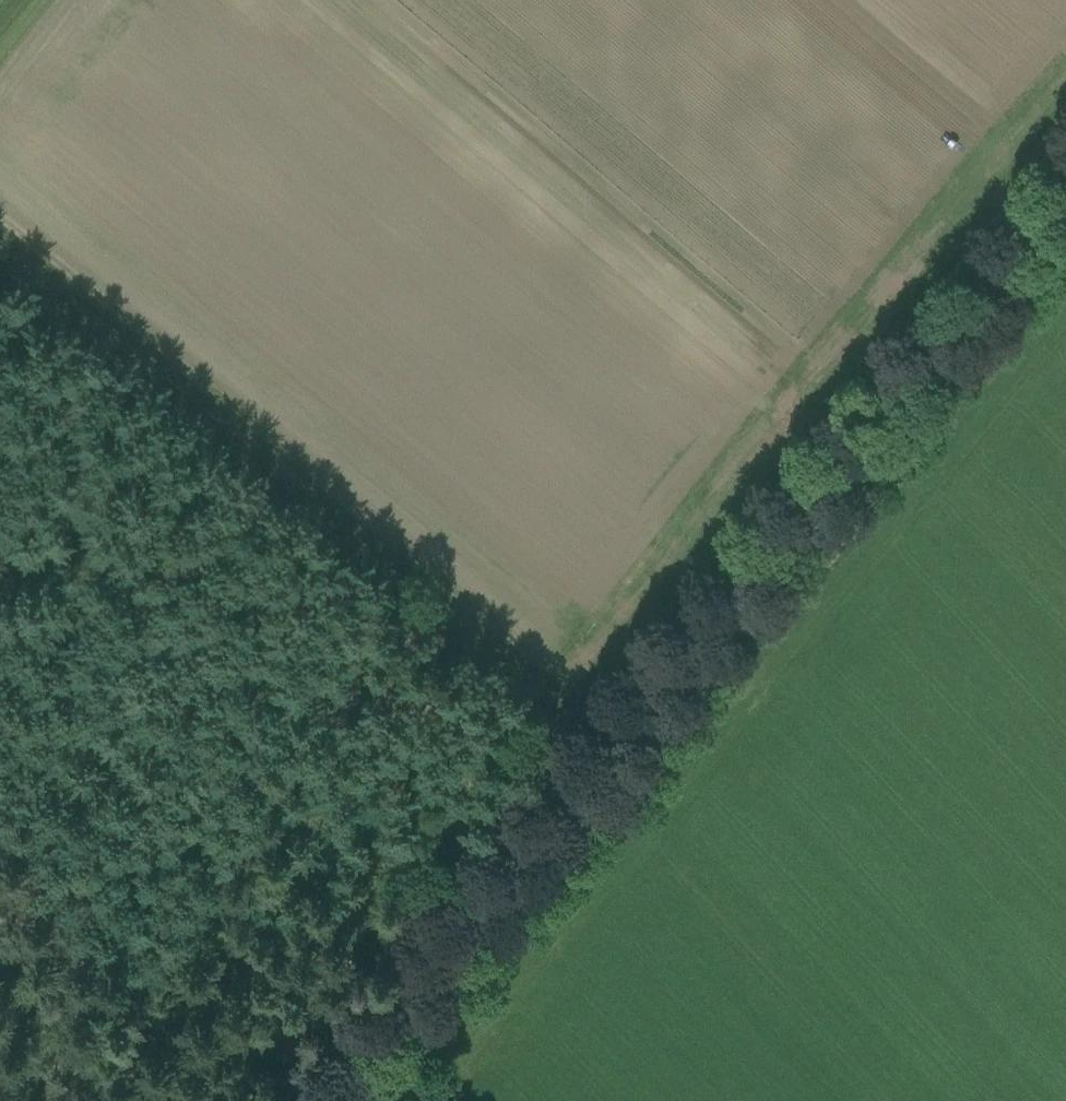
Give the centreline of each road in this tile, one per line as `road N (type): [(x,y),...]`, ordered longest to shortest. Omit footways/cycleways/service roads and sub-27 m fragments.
road 1 (unclassified): [(343,1100),(1065,205)]
road 2 (track): [(613,764),(0,275)]

